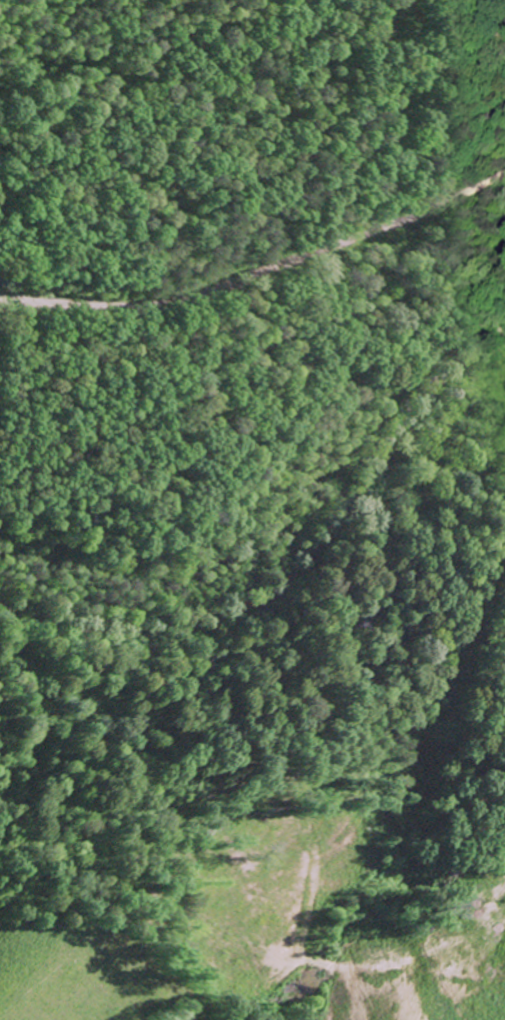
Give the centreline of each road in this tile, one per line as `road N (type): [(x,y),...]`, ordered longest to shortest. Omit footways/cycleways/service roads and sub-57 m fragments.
road 1 (residential): [(504,165),(400,215),(208,285),(93,298),(0,287)]

